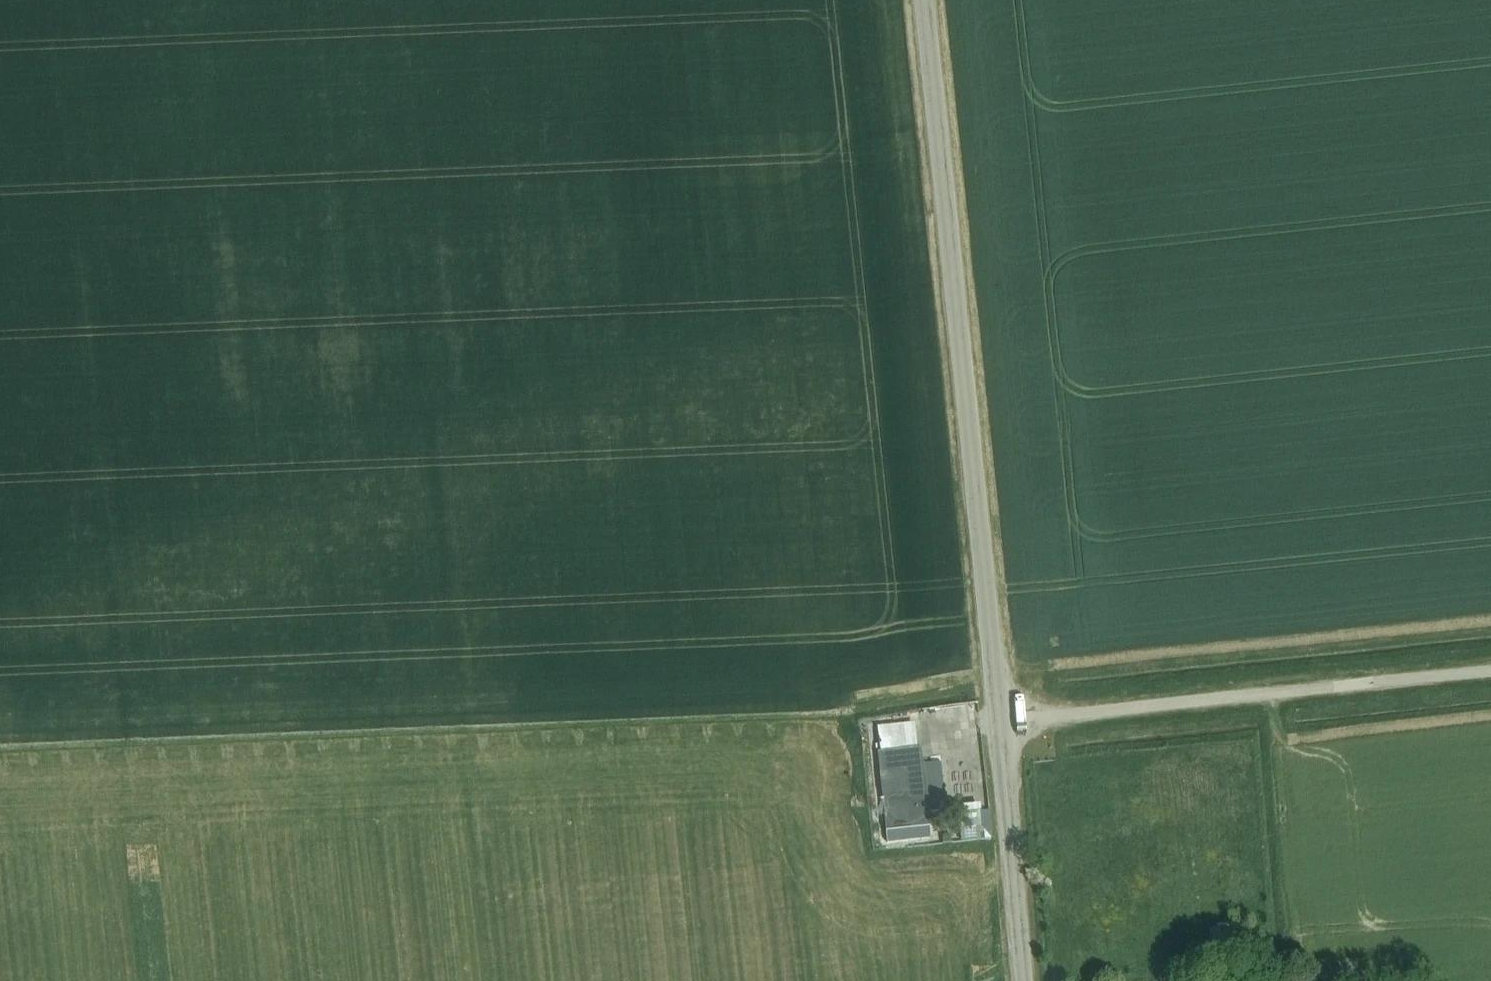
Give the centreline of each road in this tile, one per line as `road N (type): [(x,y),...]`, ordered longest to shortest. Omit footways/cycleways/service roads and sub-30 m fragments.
road 1 (tertiary): [(1022,980),(928,0)]
road 2 (track): [(1001,723),(1490,672)]

